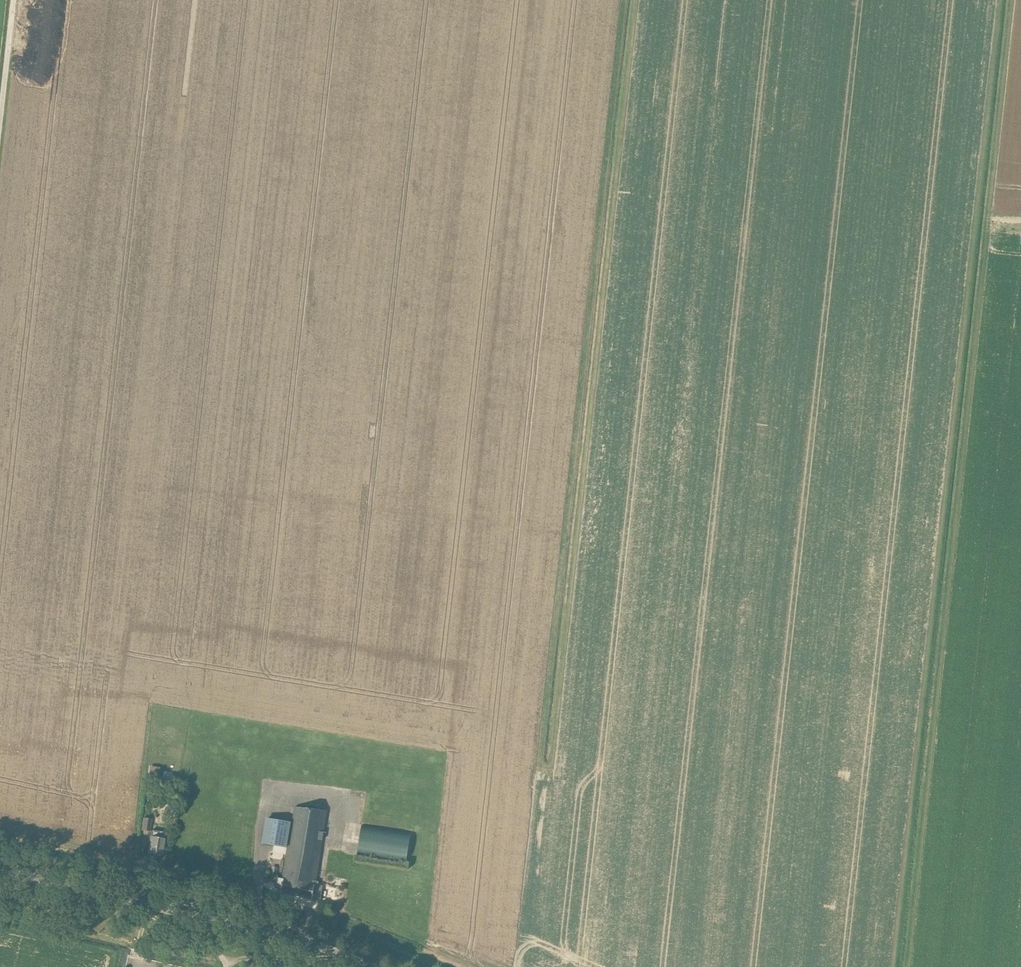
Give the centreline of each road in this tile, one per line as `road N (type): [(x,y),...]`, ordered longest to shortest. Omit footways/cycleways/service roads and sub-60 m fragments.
road 1 (track): [(1013,0),(908,966)]
road 2 (unclassified): [(371,966),(291,938),(0,873)]
road 3 (track): [(0,120),(13,0)]

